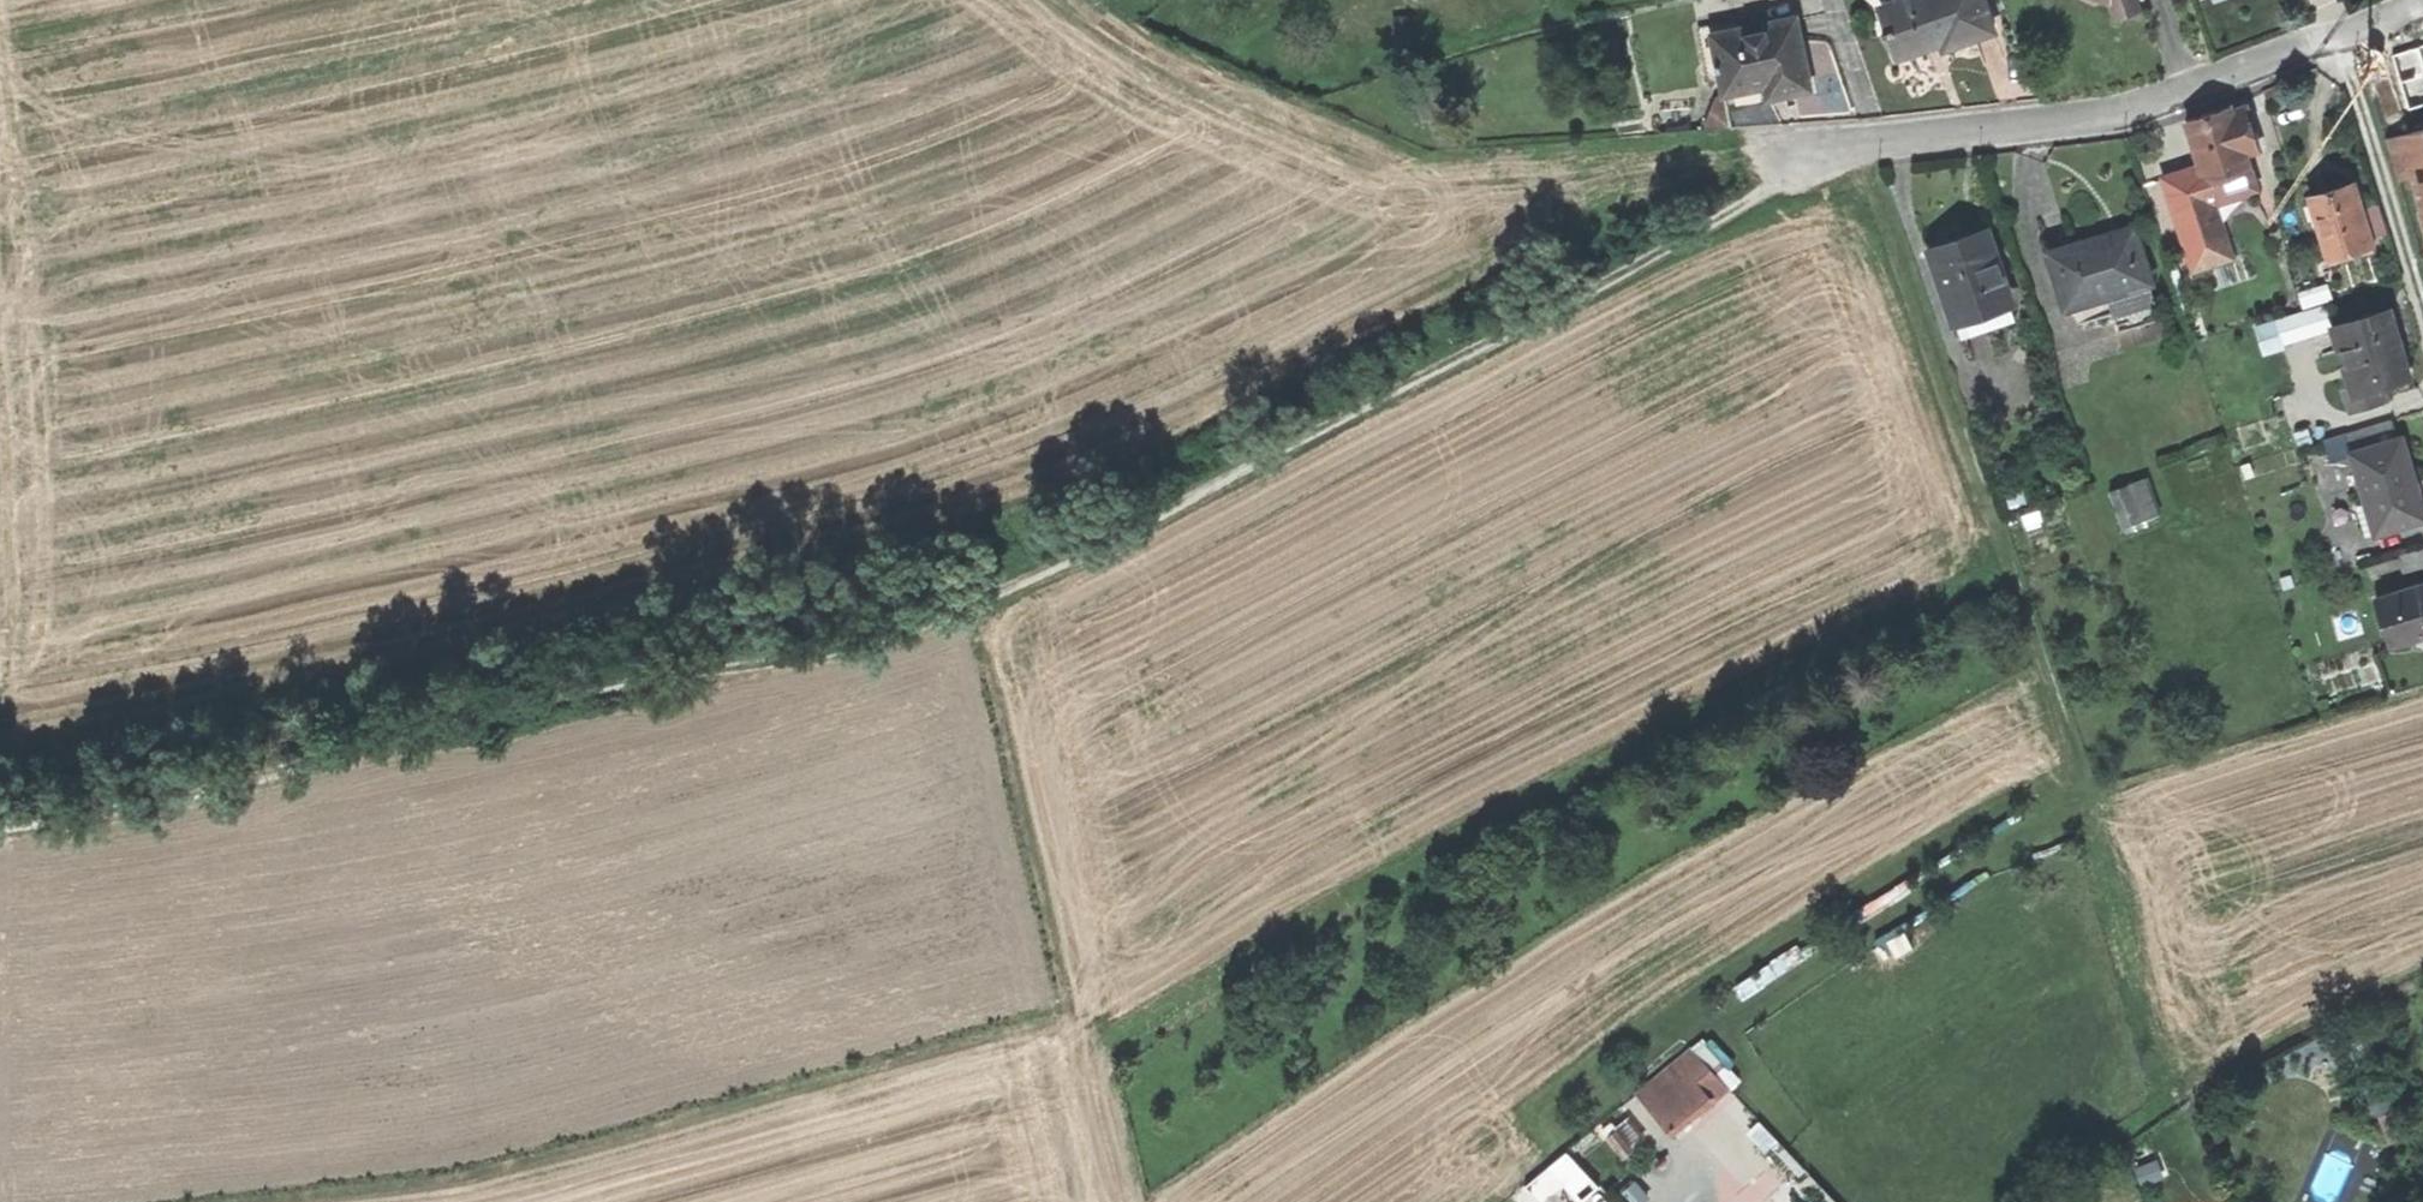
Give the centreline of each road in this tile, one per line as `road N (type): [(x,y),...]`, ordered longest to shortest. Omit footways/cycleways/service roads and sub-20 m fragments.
road 1 (residential): [(2422,3),(2123,113),(1808,150)]
road 2 (track): [(2342,38),(2422,328)]

